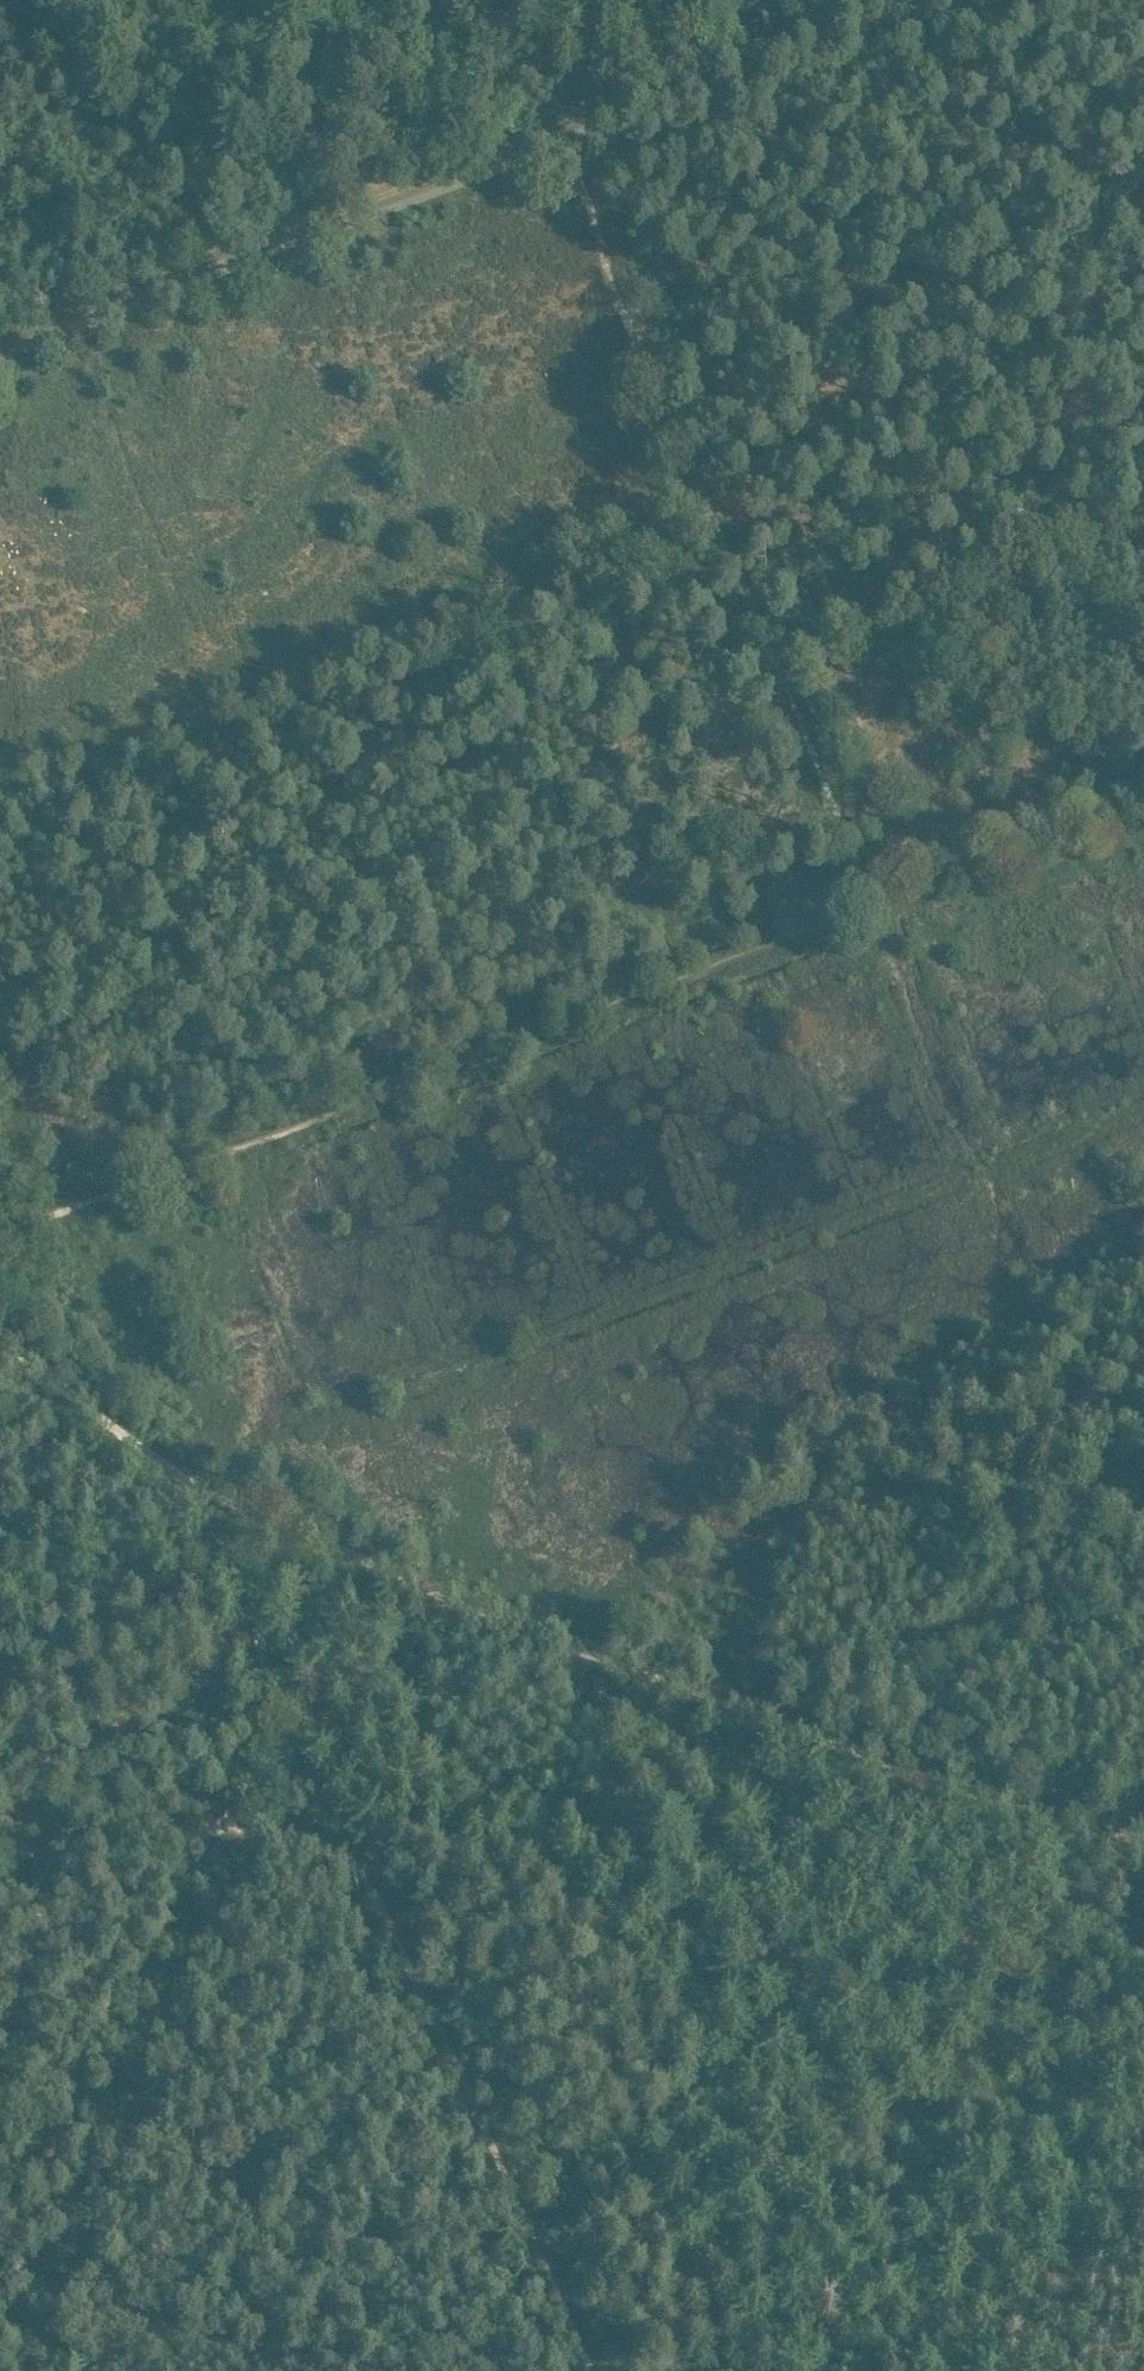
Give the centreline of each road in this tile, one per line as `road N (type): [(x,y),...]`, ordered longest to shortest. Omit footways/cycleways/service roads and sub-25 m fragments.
road 1 (track): [(598,2370),(449,2048),(398,1967),(371,1893),(328,1848),(273,1828),(0,1852)]

